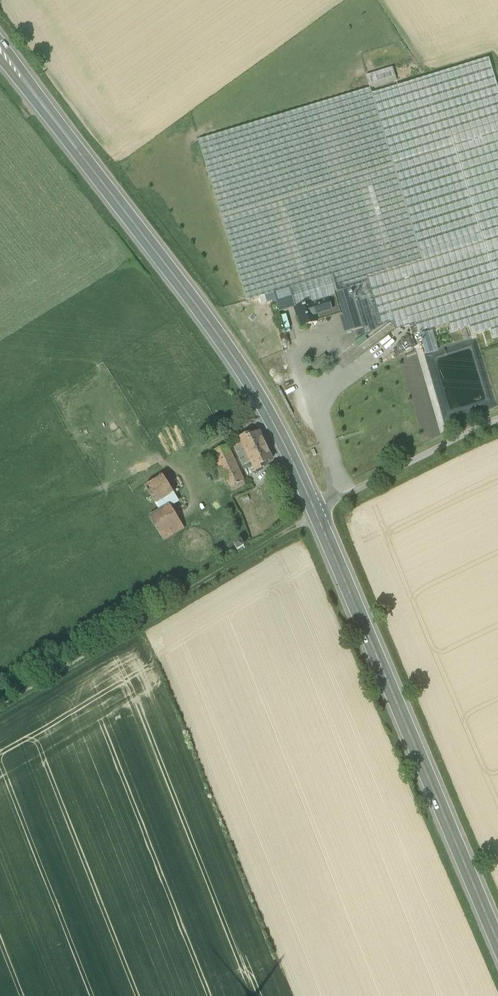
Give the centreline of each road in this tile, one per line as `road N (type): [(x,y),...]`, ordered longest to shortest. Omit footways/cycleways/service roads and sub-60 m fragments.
road 1 (secondary): [(314,510),(273,419),(208,318),(0,51)]
road 2 (secondary): [(497,944),(314,510)]
road 3 (track): [(0,704),(314,510)]
road 4 (unclassified): [(497,419),(314,510)]

